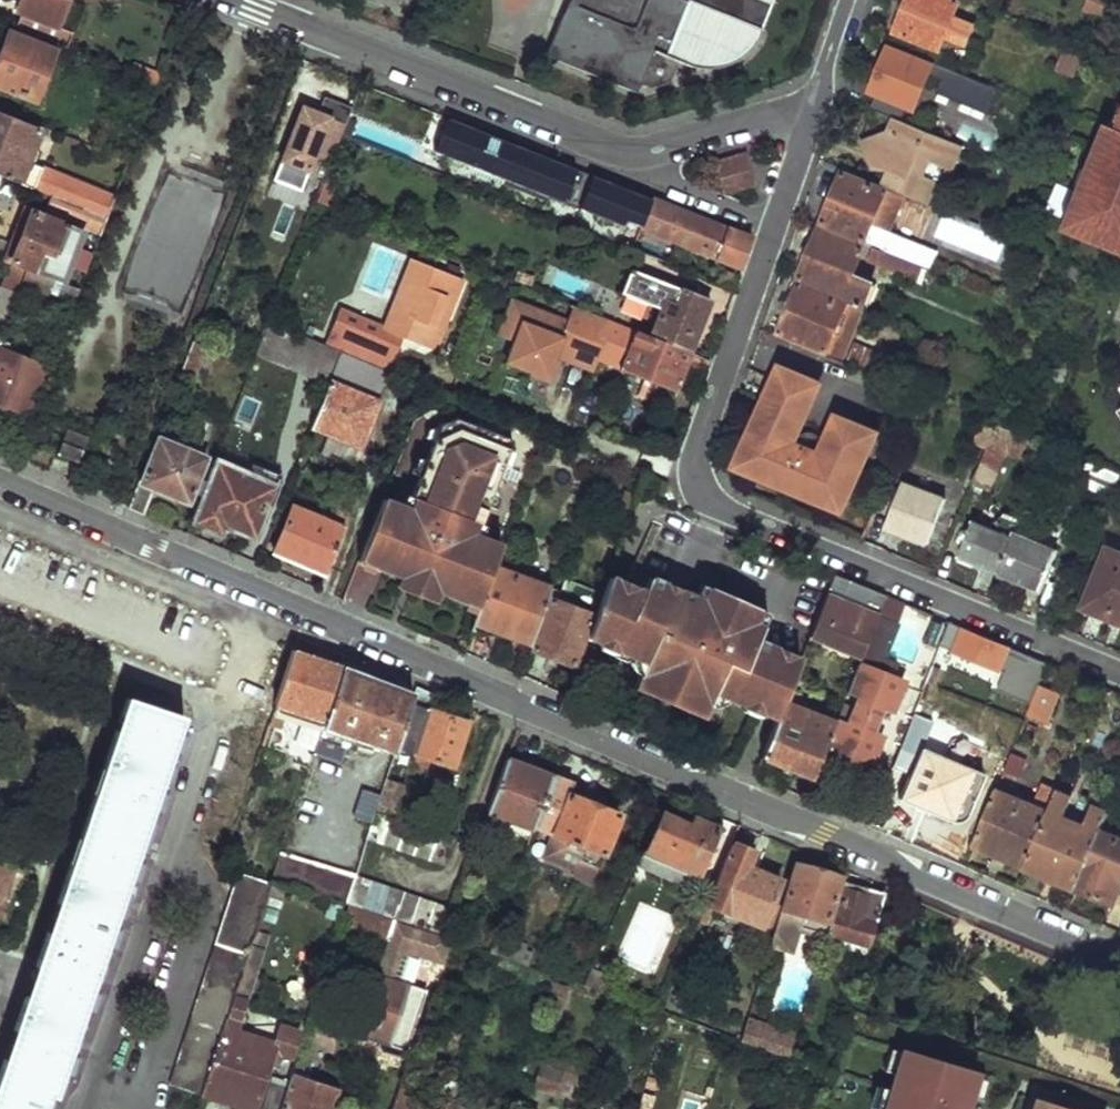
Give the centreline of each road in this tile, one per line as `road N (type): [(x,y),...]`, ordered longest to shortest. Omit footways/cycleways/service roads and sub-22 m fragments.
road 1 (tertiary): [(0,480),(1119,962)]
road 2 (residential): [(813,106),(699,448),(705,497),(1119,671)]
road 3 (residential): [(235,0),(634,153),(813,106)]
road 4 (residential): [(214,733),(89,1090)]

